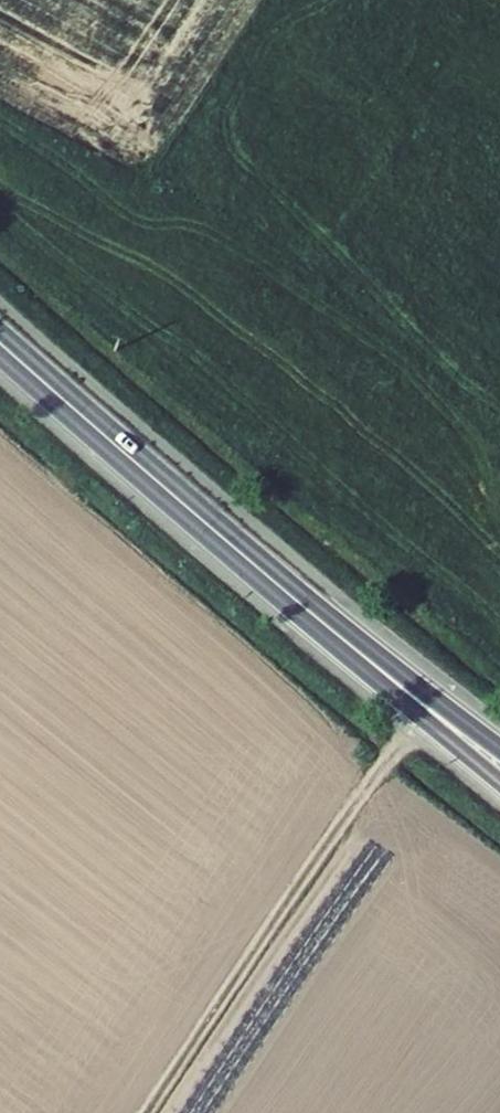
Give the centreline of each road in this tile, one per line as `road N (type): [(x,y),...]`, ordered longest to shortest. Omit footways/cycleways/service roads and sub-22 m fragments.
road 1 (track): [(421,716),(147,1112)]
road 2 (primary): [(0,343),(335,632)]
road 3 (primary): [(335,632),(499,783)]
road 4 (primary): [(499,748),(335,632)]

